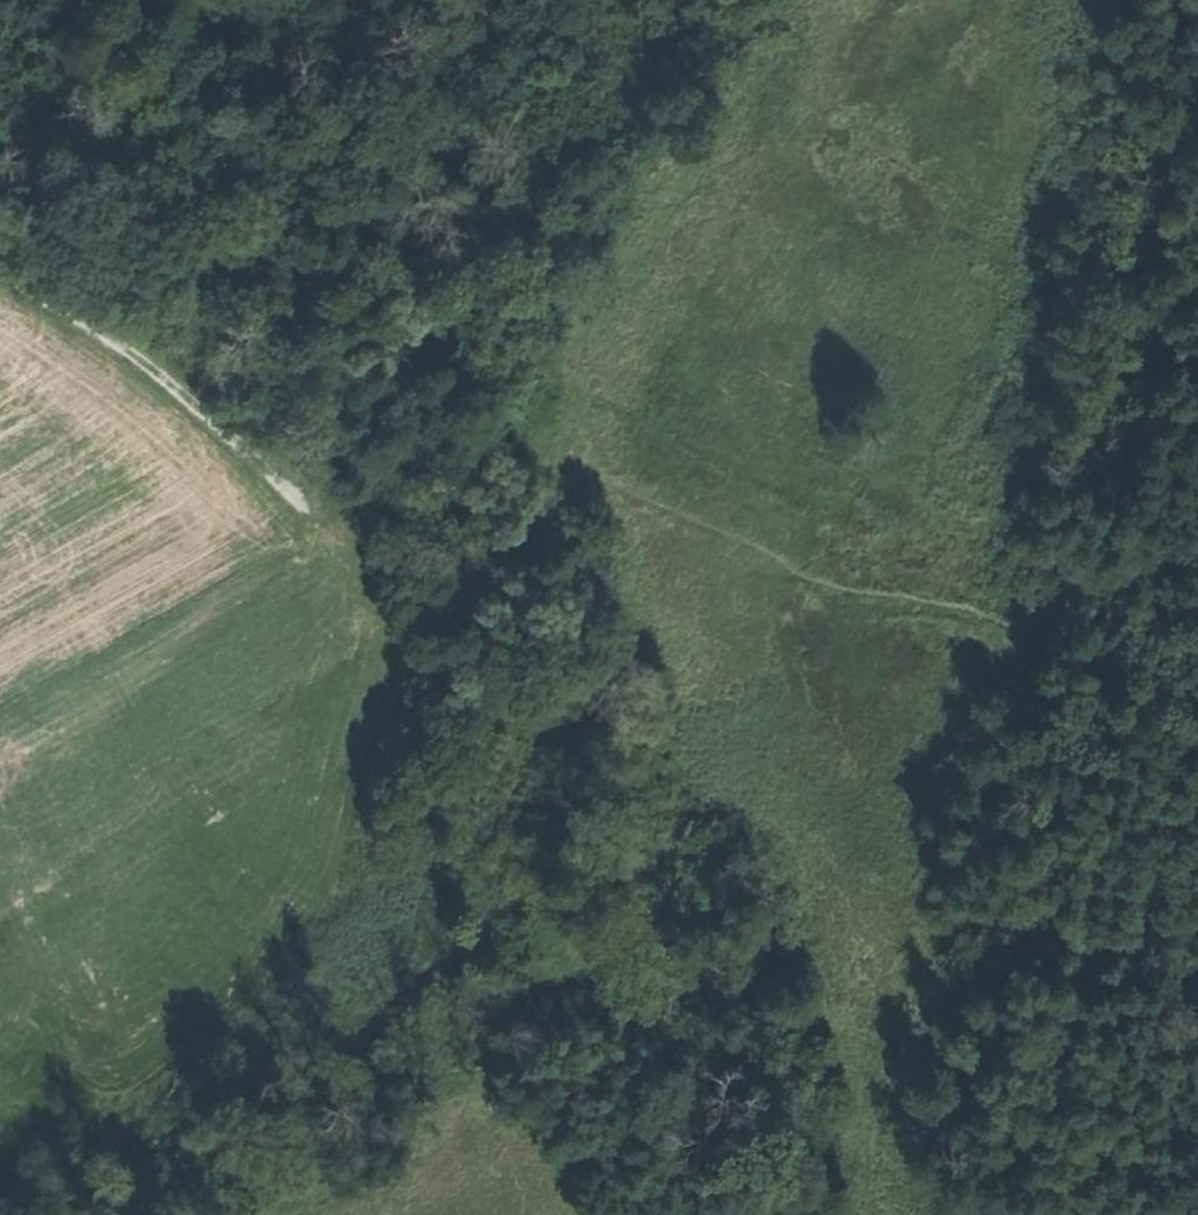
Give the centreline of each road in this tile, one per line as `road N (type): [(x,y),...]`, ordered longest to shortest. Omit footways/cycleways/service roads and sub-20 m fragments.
road 1 (track): [(1112,673),(1003,1099),(1000,1214)]
road 2 (track): [(1197,232),(1148,448),(1112,673)]
road 3 (track): [(307,501),(177,390),(0,272)]

